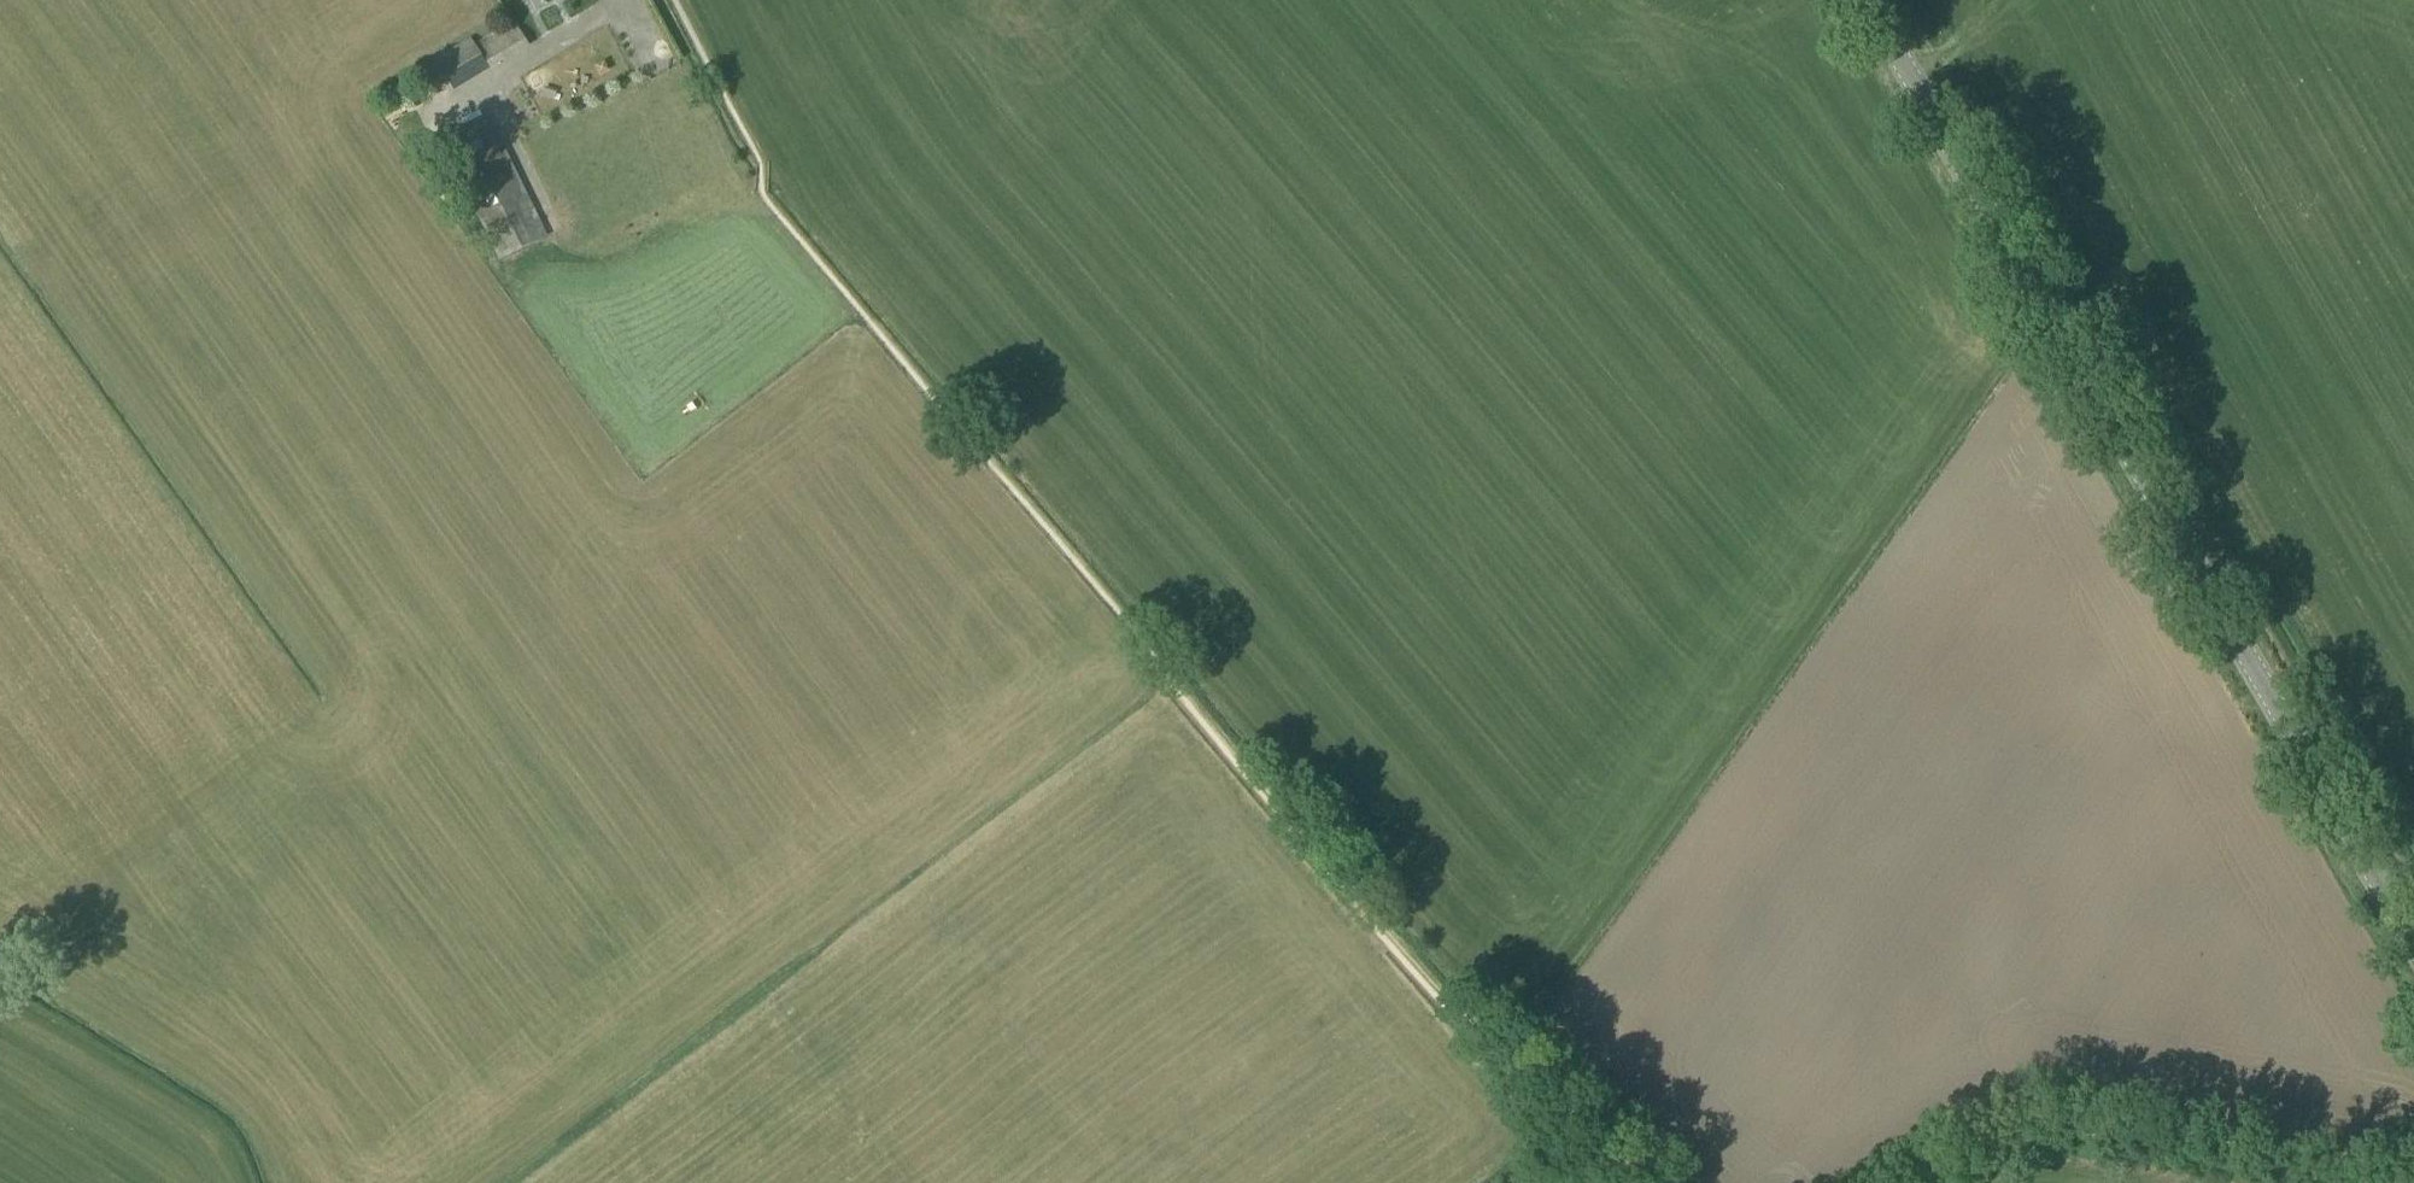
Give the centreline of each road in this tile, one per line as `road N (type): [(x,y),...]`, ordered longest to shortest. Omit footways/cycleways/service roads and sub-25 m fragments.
road 1 (secondary): [(2413,954),(1860,0)]
road 2 (track): [(1946,1182),(2020,1138),(2046,1135),(2338,1182)]

